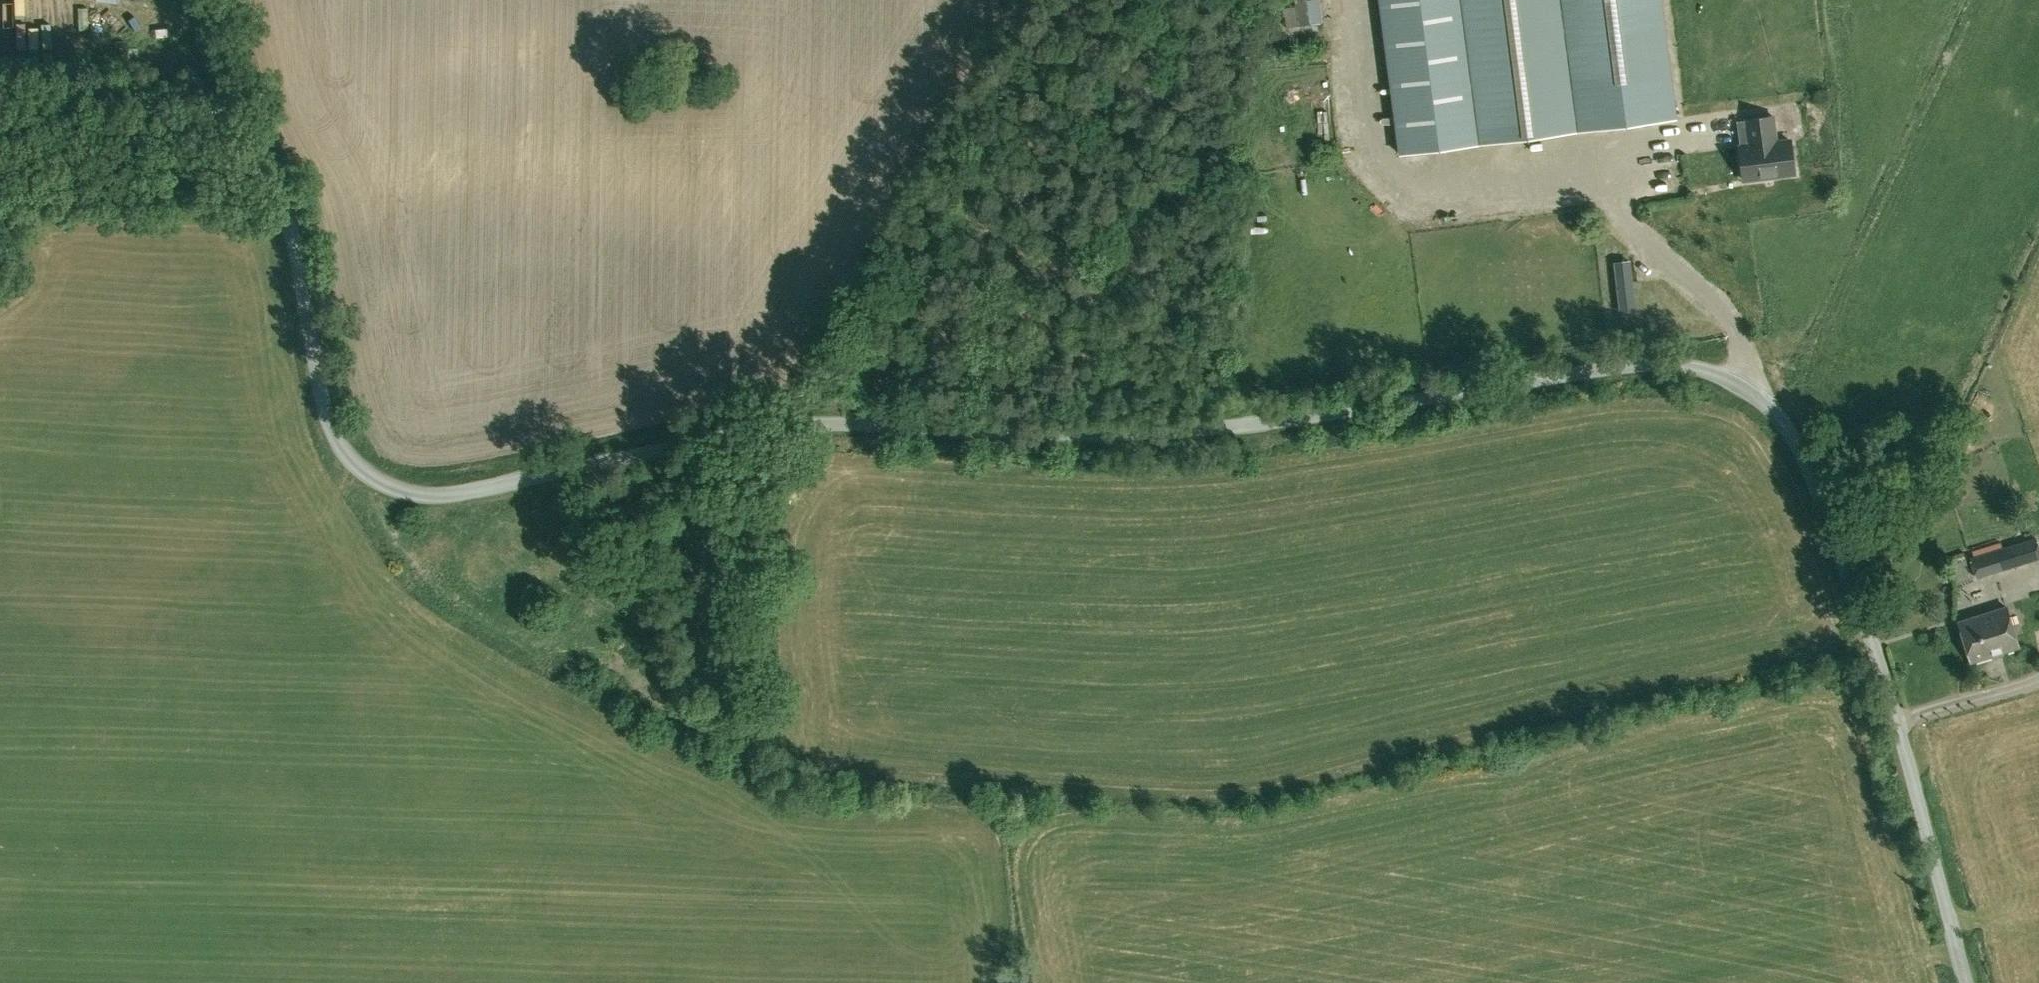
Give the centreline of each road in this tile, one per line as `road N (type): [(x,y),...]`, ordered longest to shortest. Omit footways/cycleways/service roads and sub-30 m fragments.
road 1 (unclassified): [(1968,982),(1852,554),(1790,426),(1730,377),(1682,365),(1629,365),(1139,432),(804,425),(463,493),(407,493),(372,480),(339,445),(286,218),(251,165),(190,138),(0,115)]

